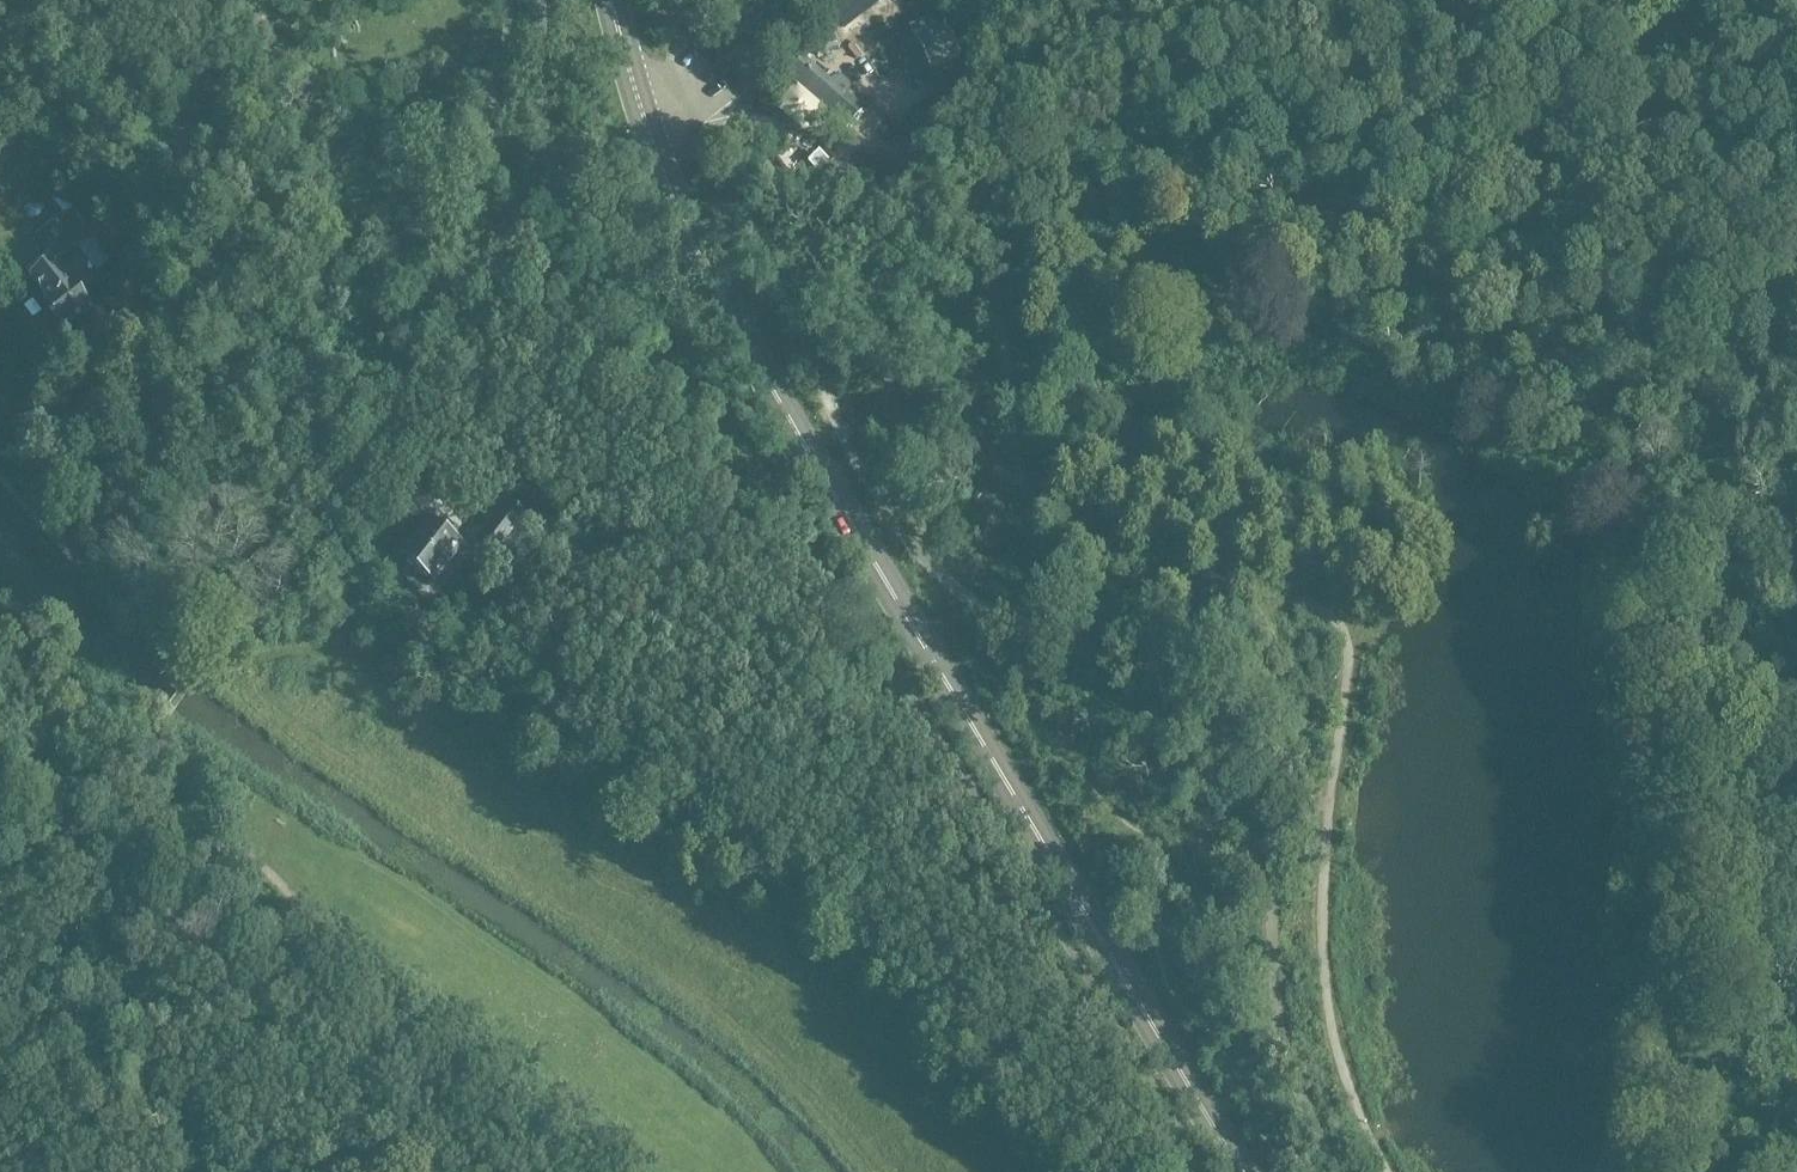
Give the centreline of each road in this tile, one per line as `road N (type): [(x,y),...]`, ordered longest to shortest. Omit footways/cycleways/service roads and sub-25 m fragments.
road 1 (secondary): [(1244,1171),(731,314),(652,131),(612,0)]
road 2 (track): [(1665,0),(1643,52),(1610,89),(1495,110),(1437,136),(1427,151),(1455,413),(1557,475),(1599,449),(1658,442),(1677,426),(1731,285),(1796,244)]
road 3 (track): [(1658,1171),(1658,1125),(1690,1016),(1695,944),(1646,630),(1650,580),(1679,505),(1726,467),(1763,469),(1796,499)]
road 4 (track): [(1100,0),(1088,32),(1090,67),(1108,115),(1125,124),(1322,125),(1384,142),(1437,136)]

